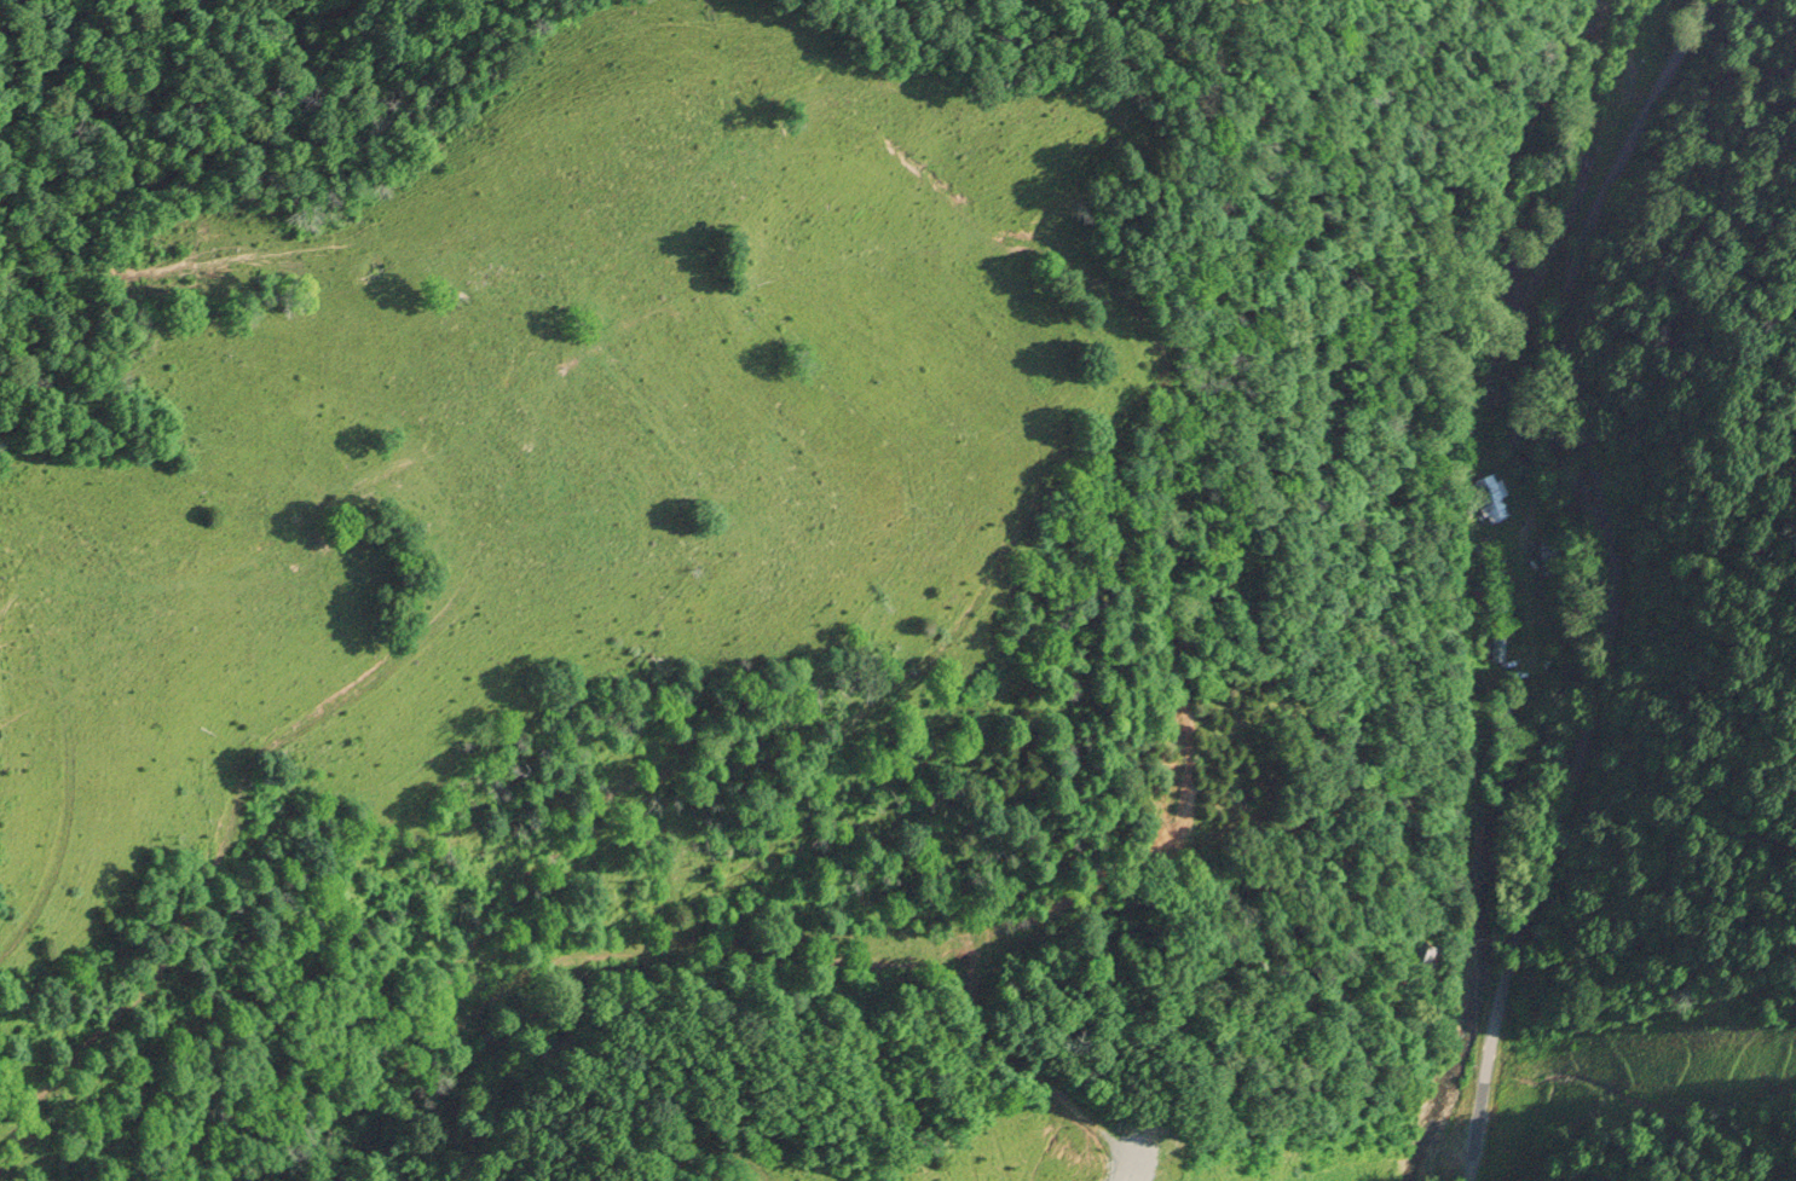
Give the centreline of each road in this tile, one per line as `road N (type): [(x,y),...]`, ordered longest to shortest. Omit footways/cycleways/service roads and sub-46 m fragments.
road 1 (residential): [(1467,1180),(1484,1064),(1615,616),(1609,527),(1567,314),(1584,245),(1725,0)]

